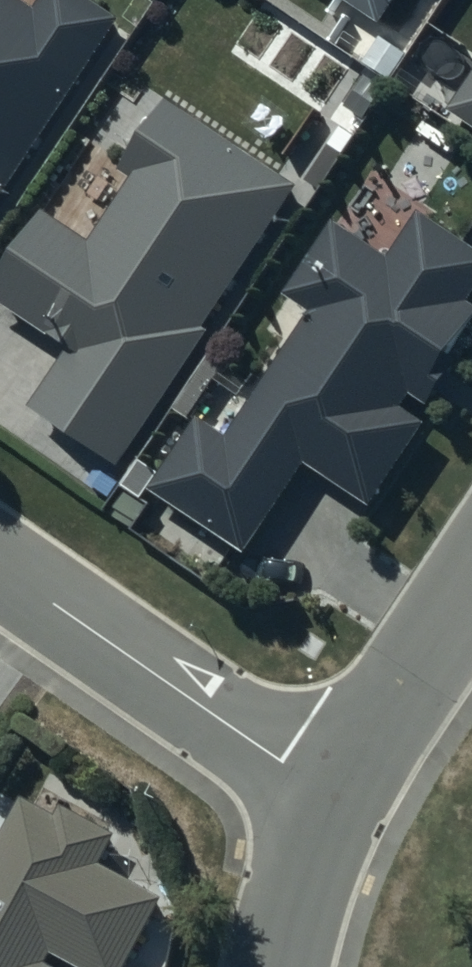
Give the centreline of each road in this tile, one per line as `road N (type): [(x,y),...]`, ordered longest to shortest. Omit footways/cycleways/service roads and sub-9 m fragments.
road 1 (residential): [(332,795),(0,565)]
road 2 (residential): [(332,795),(471,584)]
road 3 (residential): [(287,966),(295,900),(332,795)]

